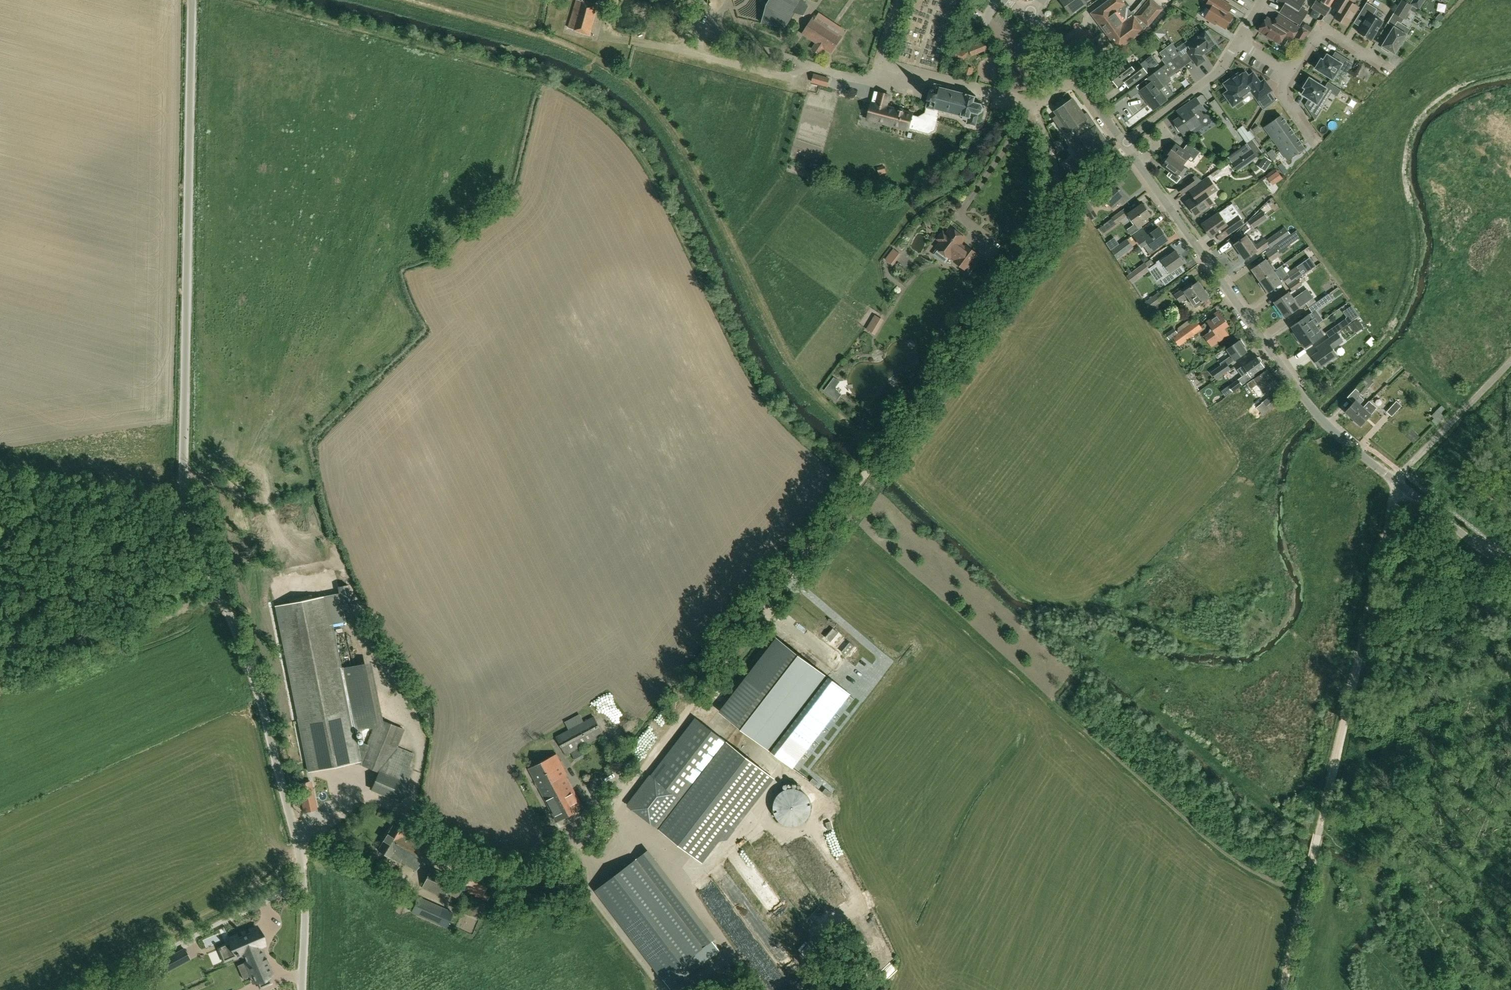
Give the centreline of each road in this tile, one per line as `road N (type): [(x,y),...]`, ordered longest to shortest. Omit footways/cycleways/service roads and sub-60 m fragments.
road 1 (unclassified): [(302,989),(306,916),(297,842),(247,662),(187,525),(192,0)]
road 2 (unclassified): [(656,748),(1048,234),(1056,183),(1037,107)]
road 3 (tertiary): [(1399,482),(1334,427),(1125,143)]
road 4 (track): [(297,842),(345,806),(371,801),(404,812),(469,858),(535,863),(563,851),(656,748)]
road 5 (track): [(1317,835),(1399,482)]
road 6 (track): [(82,989),(304,878)]
road 7 (track): [(625,77),(560,41),(414,0)]
road 8 (residential): [(701,0),(723,38),(874,81),(880,67)]
road 9 (residential): [(1399,482),(1510,366)]
road 10 (residential): [(1125,143),(1220,72),(1237,43)]
road 11 (tertiary): [(1510,574),(1399,482)]
road 12 (track): [(1281,989),(1312,857)]
road 13 (residential): [(1291,73),(1325,32),(1384,65)]

